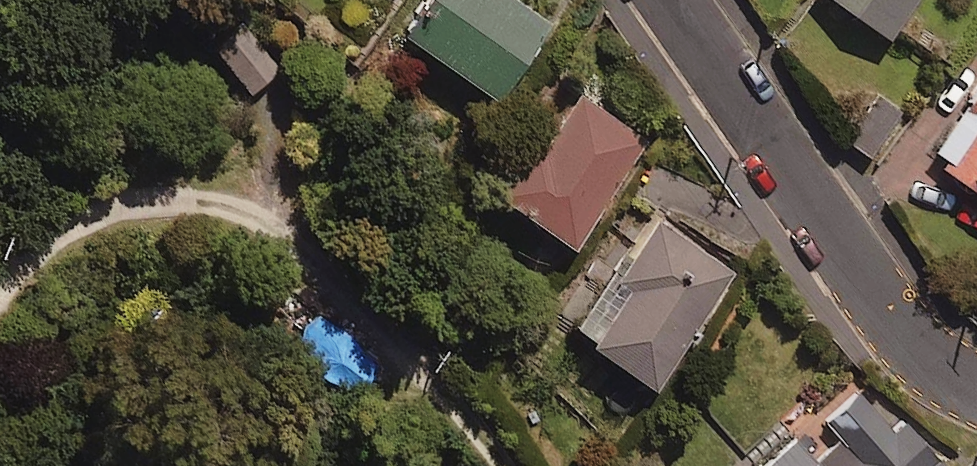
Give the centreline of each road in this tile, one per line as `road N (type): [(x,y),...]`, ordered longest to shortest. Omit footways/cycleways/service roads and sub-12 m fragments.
road 1 (residential): [(976,398),(928,372),(673,0)]
road 2 (residential): [(291,231),(229,206),(136,200),(53,236),(0,292)]
road 3 (residential): [(291,231),(388,322),(499,465)]

